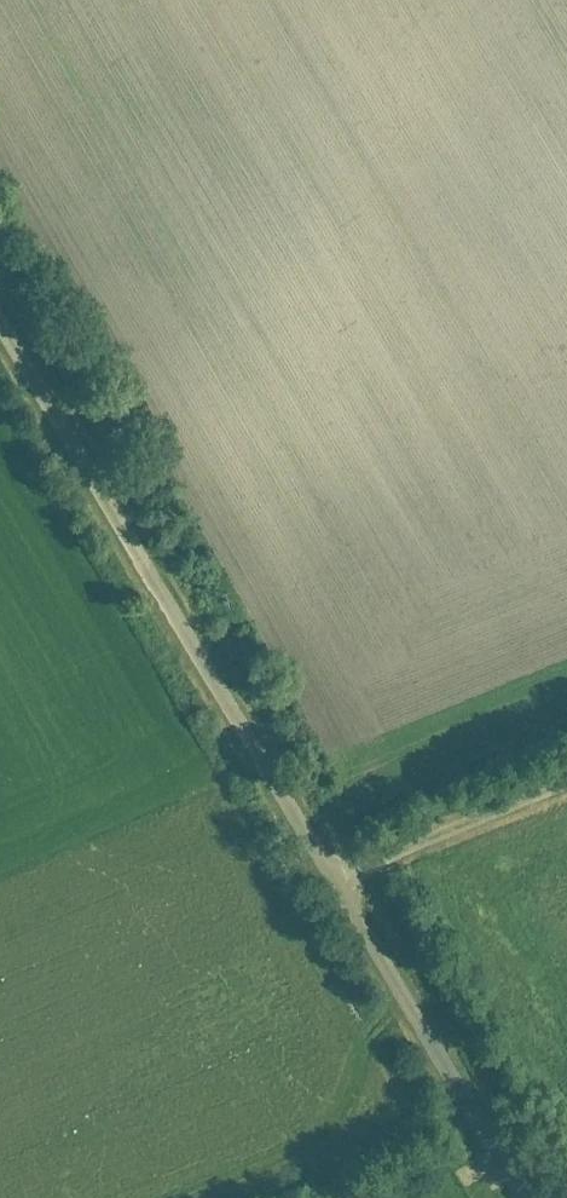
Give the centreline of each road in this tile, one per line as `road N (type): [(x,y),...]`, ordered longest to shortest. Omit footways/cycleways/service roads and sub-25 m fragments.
road 1 (residential): [(0,322),(521,1197)]

